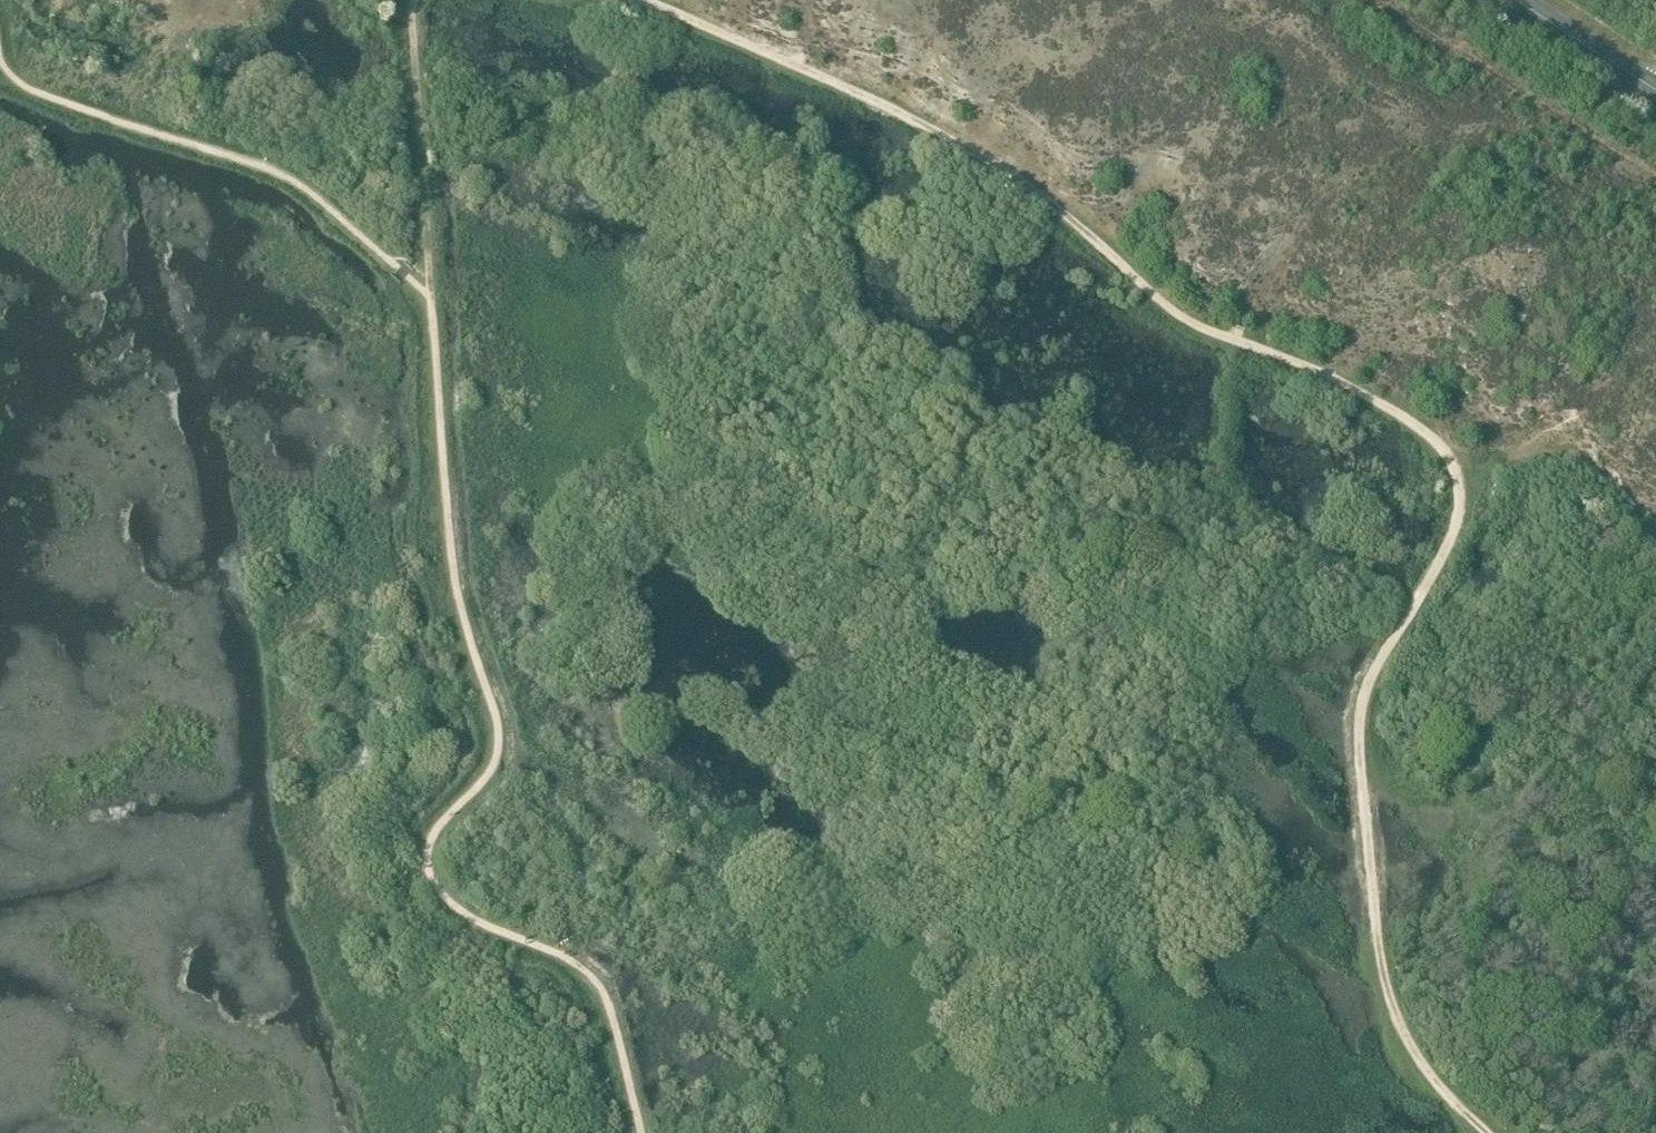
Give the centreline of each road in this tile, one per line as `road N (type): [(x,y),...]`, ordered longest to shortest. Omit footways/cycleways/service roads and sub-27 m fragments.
road 1 (secondary): [(1655,92),(1515,0)]

